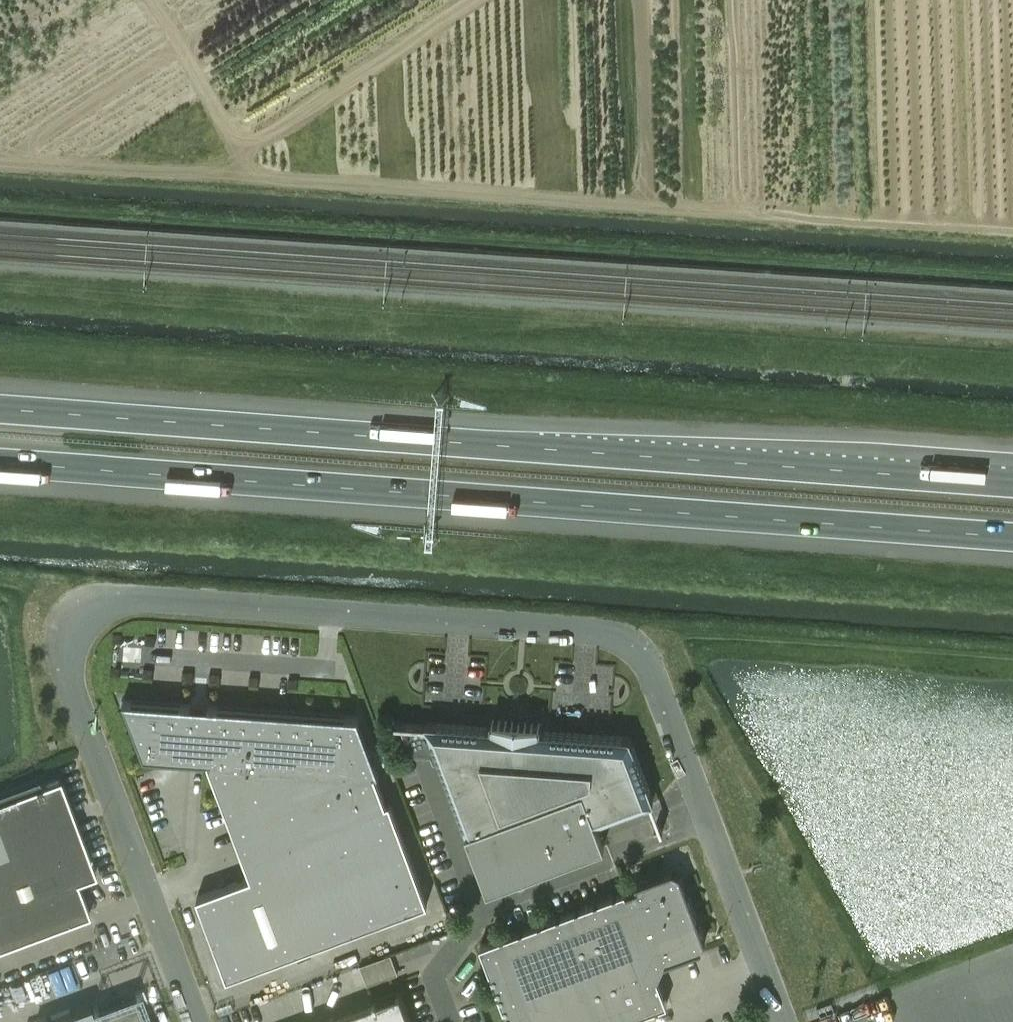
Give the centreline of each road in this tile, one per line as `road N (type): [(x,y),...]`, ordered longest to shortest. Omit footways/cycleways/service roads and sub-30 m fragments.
road 1 (unclassified): [(199,1021),(74,683),(71,654),(81,623),(129,603),(629,645),(658,690),(783,1021)]
road 2 (motorway): [(0,464),(1012,538)]
road 3 (motorway): [(1012,484),(0,410)]

